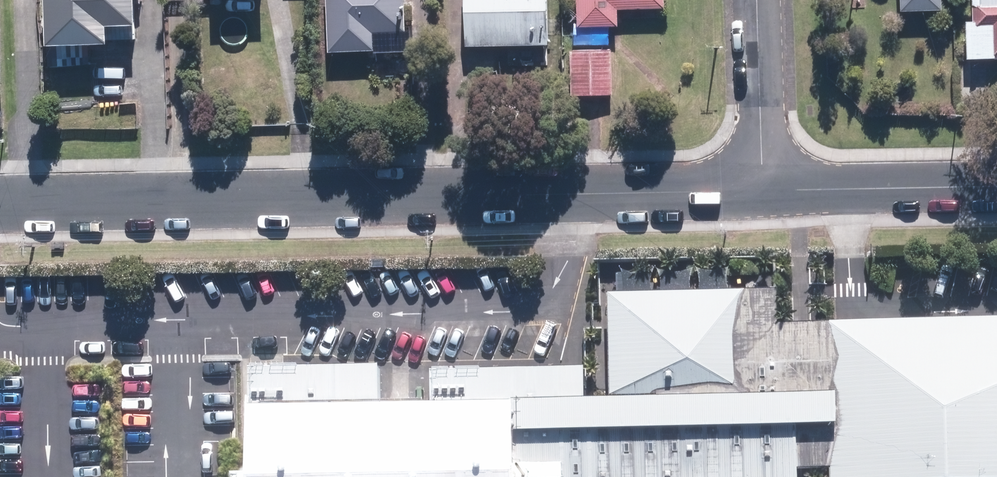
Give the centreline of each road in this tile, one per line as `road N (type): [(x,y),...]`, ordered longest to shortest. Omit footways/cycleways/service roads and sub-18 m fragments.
road 1 (residential): [(0,205),(762,192)]
road 2 (residential): [(762,192),(996,188)]
road 3 (residential): [(756,0),(762,192)]

